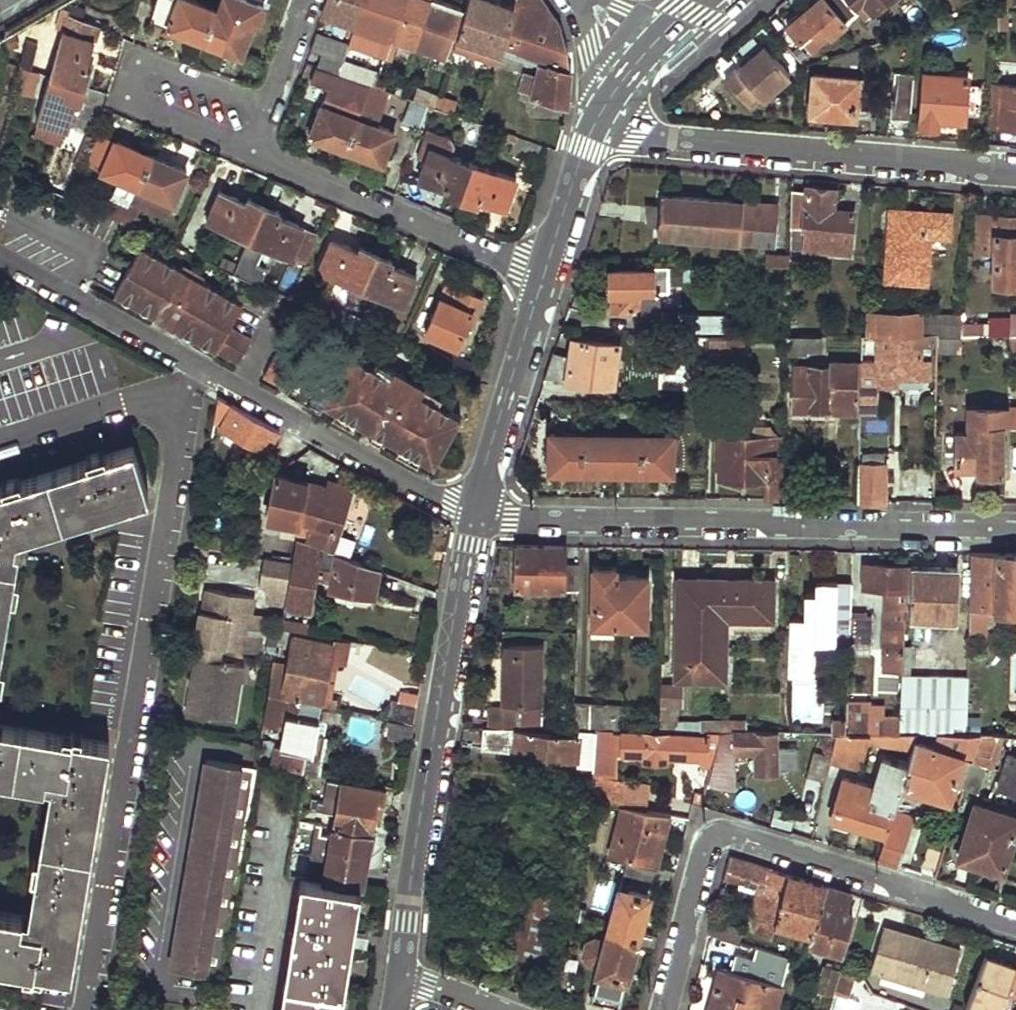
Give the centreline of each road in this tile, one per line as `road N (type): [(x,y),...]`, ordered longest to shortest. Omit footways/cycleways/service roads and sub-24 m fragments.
road 1 (residential): [(87,1009),(181,448),(182,399)]
road 2 (residential): [(1015,527),(513,519),(475,509)]
road 3 (residential): [(666,1009),(709,847),(731,836),(1015,924)]
road 4 (tertiary): [(399,979),(475,509)]
road 5 (residential): [(603,110),(661,135),(1015,170)]
road 6 (residential): [(277,164),(136,102),(129,79),(141,65),(153,66),(265,109)]
road 7 (residential): [(475,509),(449,503),(202,368)]
road 8 (residential): [(544,274),(277,164)]
road 9 (tertiary): [(475,509),(544,274)]
road 10 (residential): [(202,368),(0,257)]
road 11 (residential): [(0,439),(140,394),(182,399)]
road 12 (tertiary): [(544,274),(603,110)]

